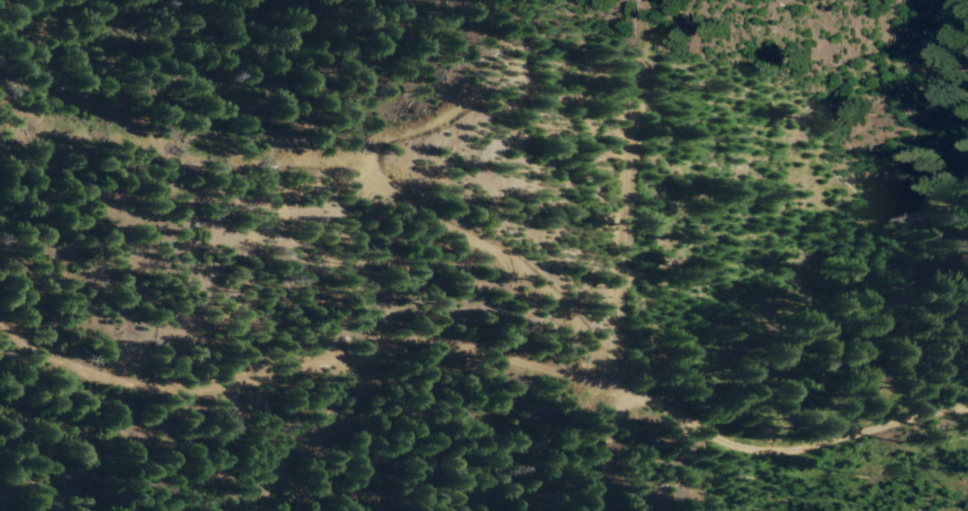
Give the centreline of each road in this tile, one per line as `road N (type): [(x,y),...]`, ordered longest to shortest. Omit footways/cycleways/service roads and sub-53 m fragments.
road 1 (track): [(0,339),(102,385),(167,402),(193,403),(308,371),(499,368),(703,408),(967,418)]
road 2 (track): [(15,120),(109,151),(348,176),(449,238),(599,299),(613,327),(610,510)]

